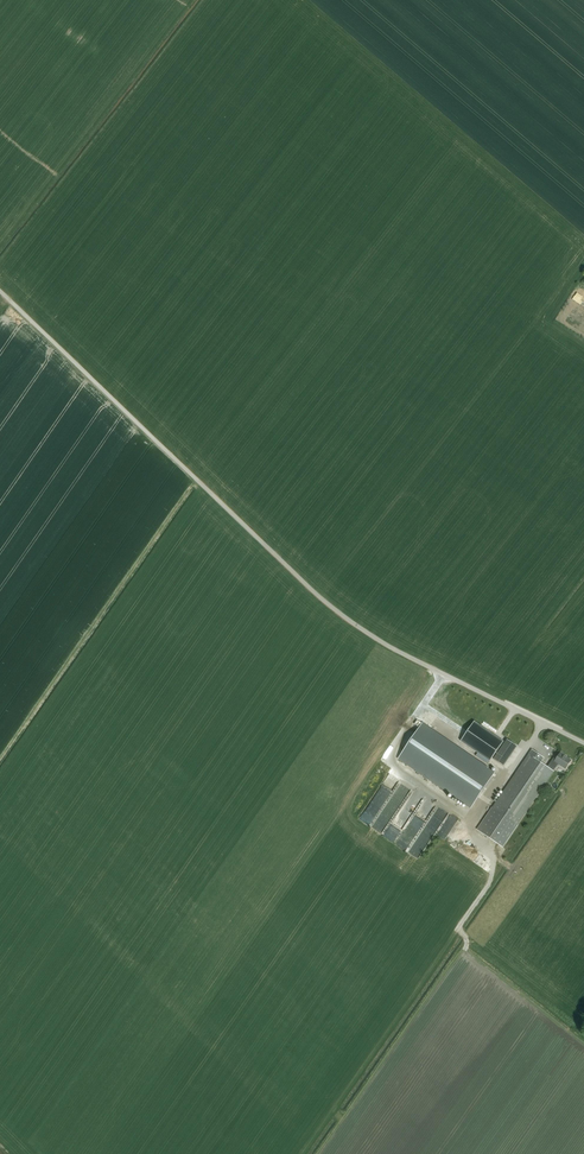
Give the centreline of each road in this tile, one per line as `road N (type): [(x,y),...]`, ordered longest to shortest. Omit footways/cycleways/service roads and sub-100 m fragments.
road 1 (unclassified): [(583,743),(357,627),(0,291)]
road 2 (track): [(496,852),(490,883),(313,1137)]

